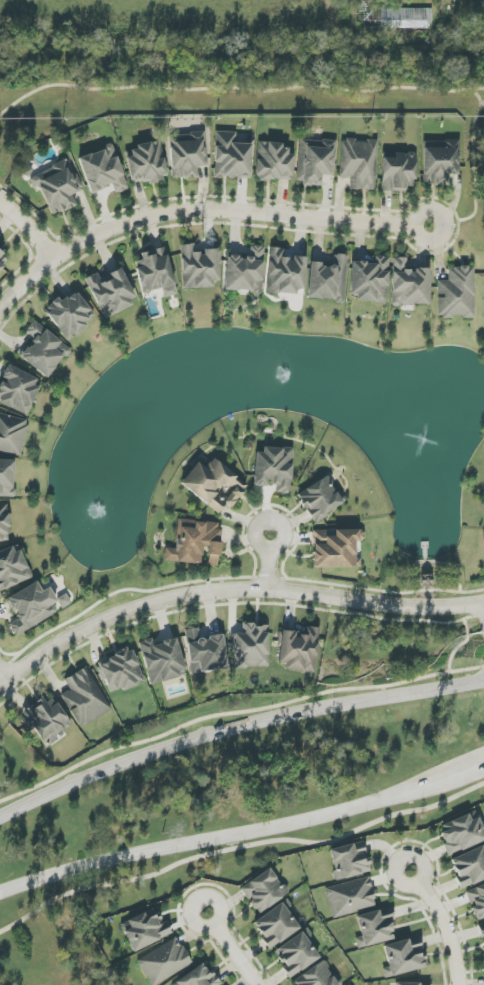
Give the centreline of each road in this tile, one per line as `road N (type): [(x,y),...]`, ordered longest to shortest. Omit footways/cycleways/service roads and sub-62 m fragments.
road 1 (residential): [(483,605),(414,609),(269,589),(182,595),(58,643),(0,686)]
road 2 (secondary): [(483,680),(283,715),(177,743),(0,823)]
road 3 (secondary): [(0,893),(441,781)]
road 4 (residential): [(56,257),(125,221),(205,207),(429,226)]
road 5 (residential): [(412,867),(446,928),(458,984)]

